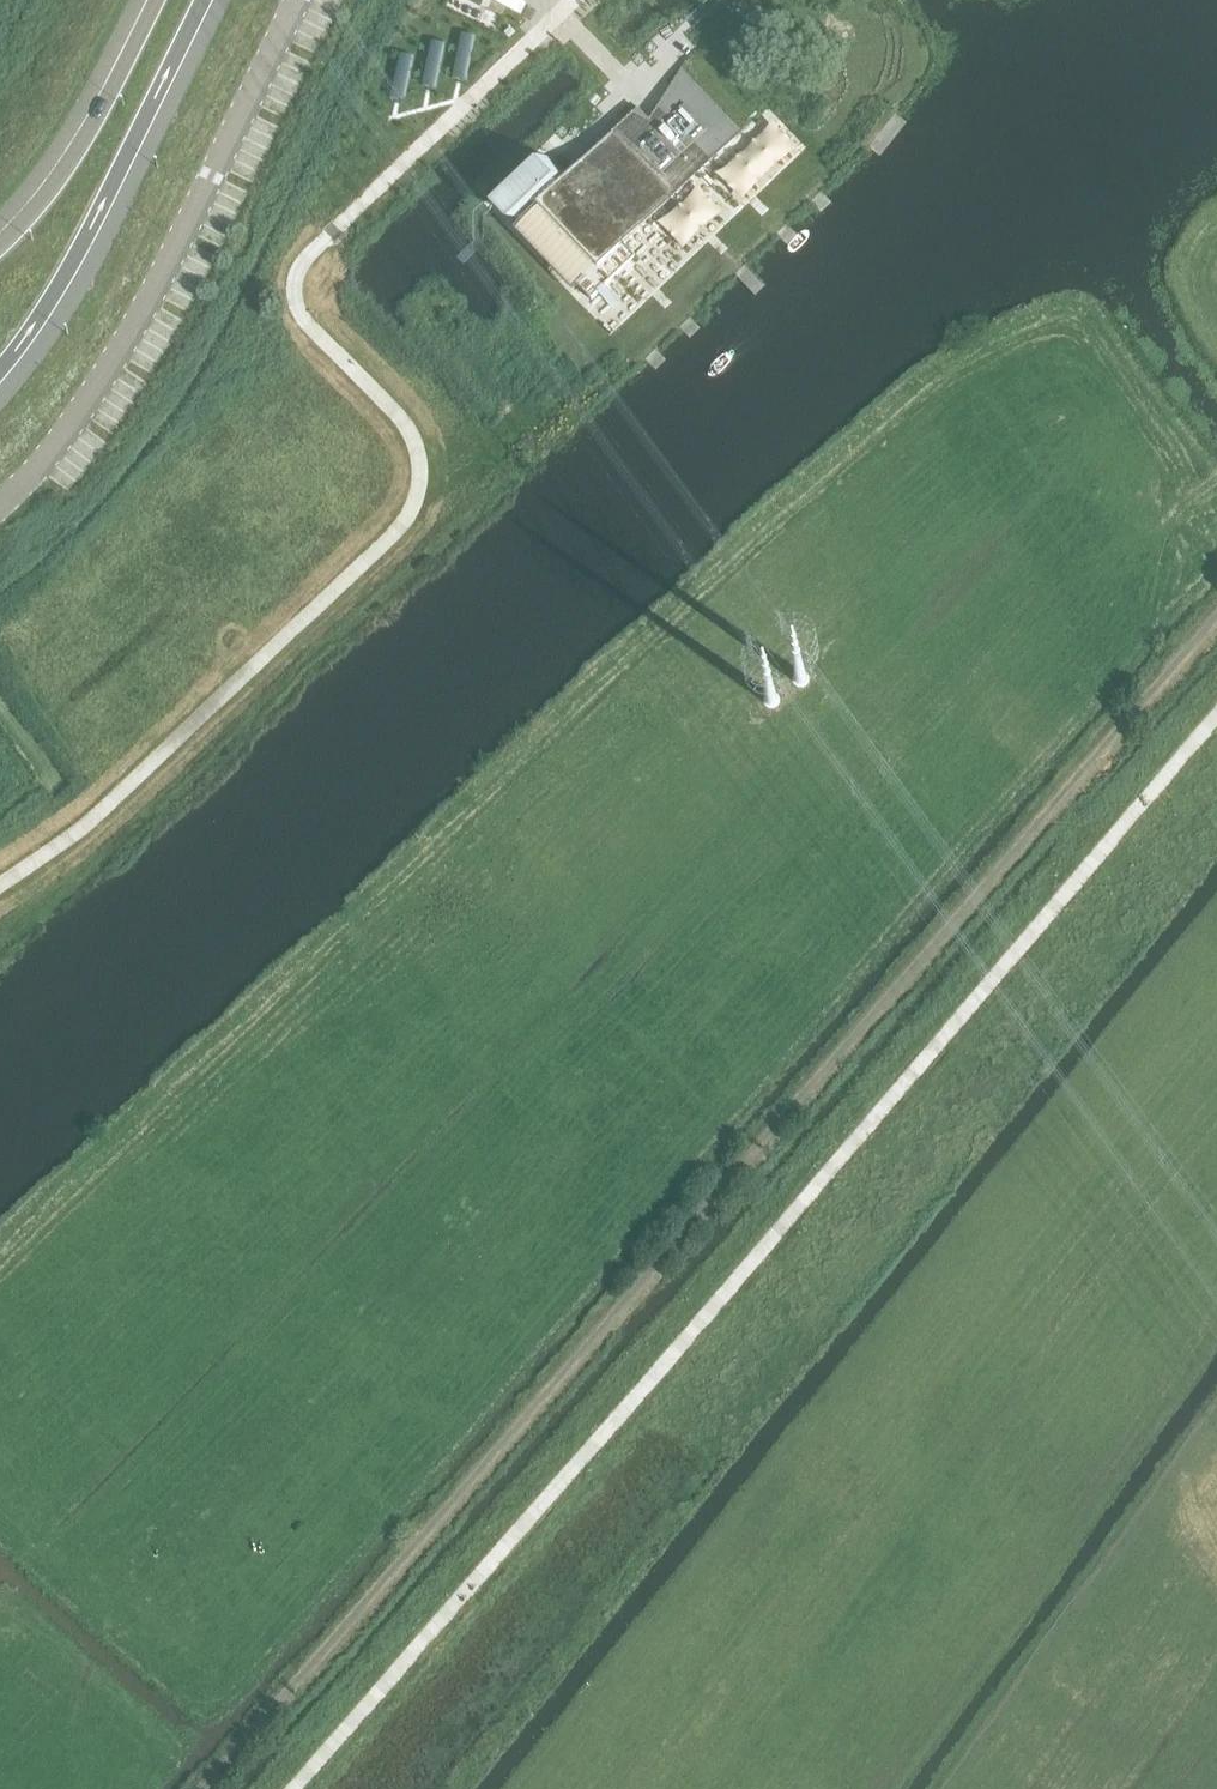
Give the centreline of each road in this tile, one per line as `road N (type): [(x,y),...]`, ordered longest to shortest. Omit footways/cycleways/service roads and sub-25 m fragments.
road 1 (unclassified): [(299,0),(95,394),(0,505)]
road 2 (motorway): [(0,371),(81,249),(205,0)]
road 3 (motorway): [(158,0),(61,173),(0,245)]

